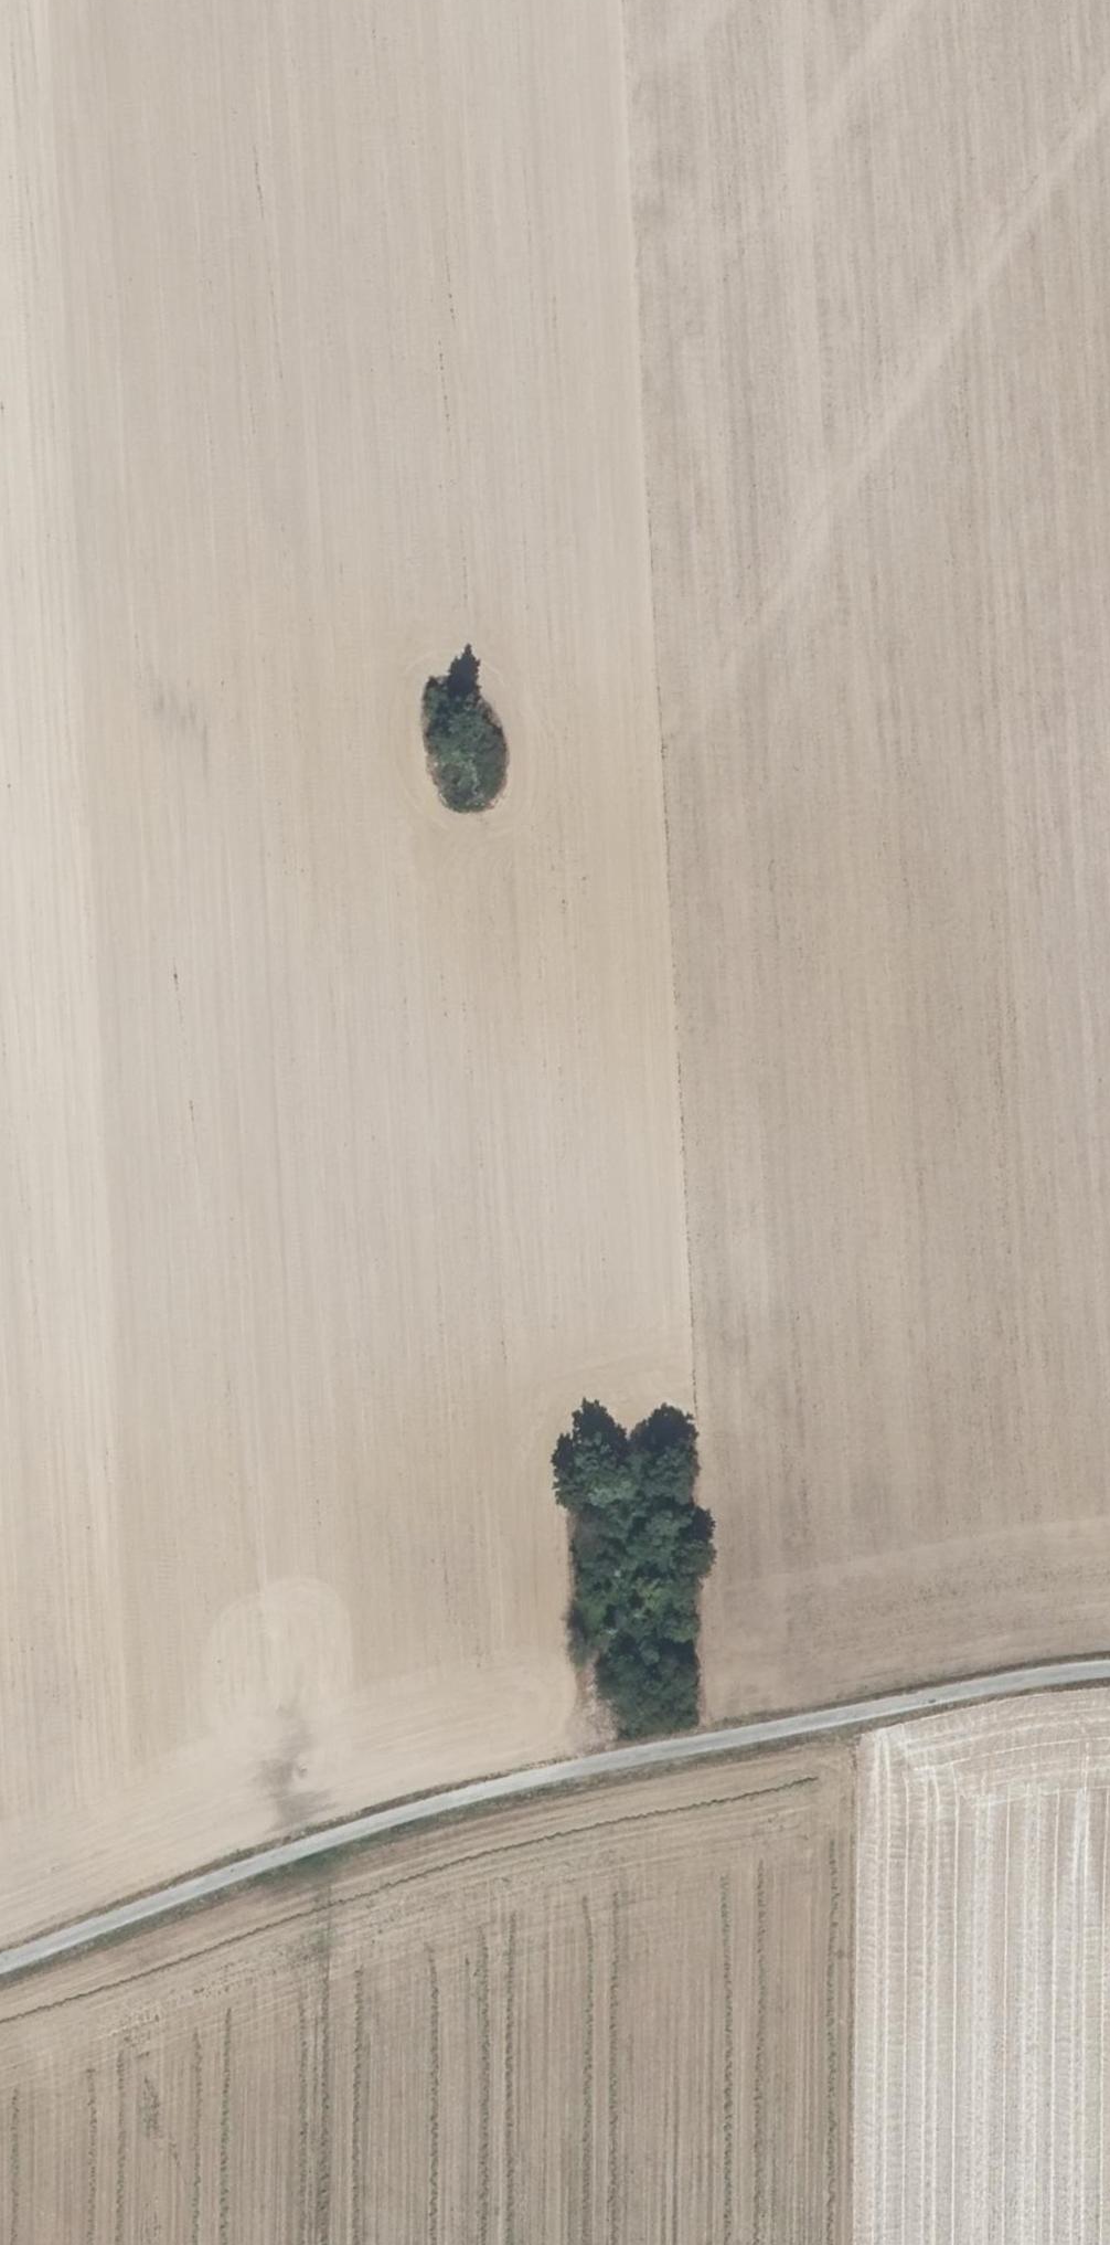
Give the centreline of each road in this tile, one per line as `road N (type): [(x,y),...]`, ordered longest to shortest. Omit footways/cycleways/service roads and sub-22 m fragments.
road 1 (unclassified): [(1109,1679),(951,1697),(398,1819),(0,1966)]

